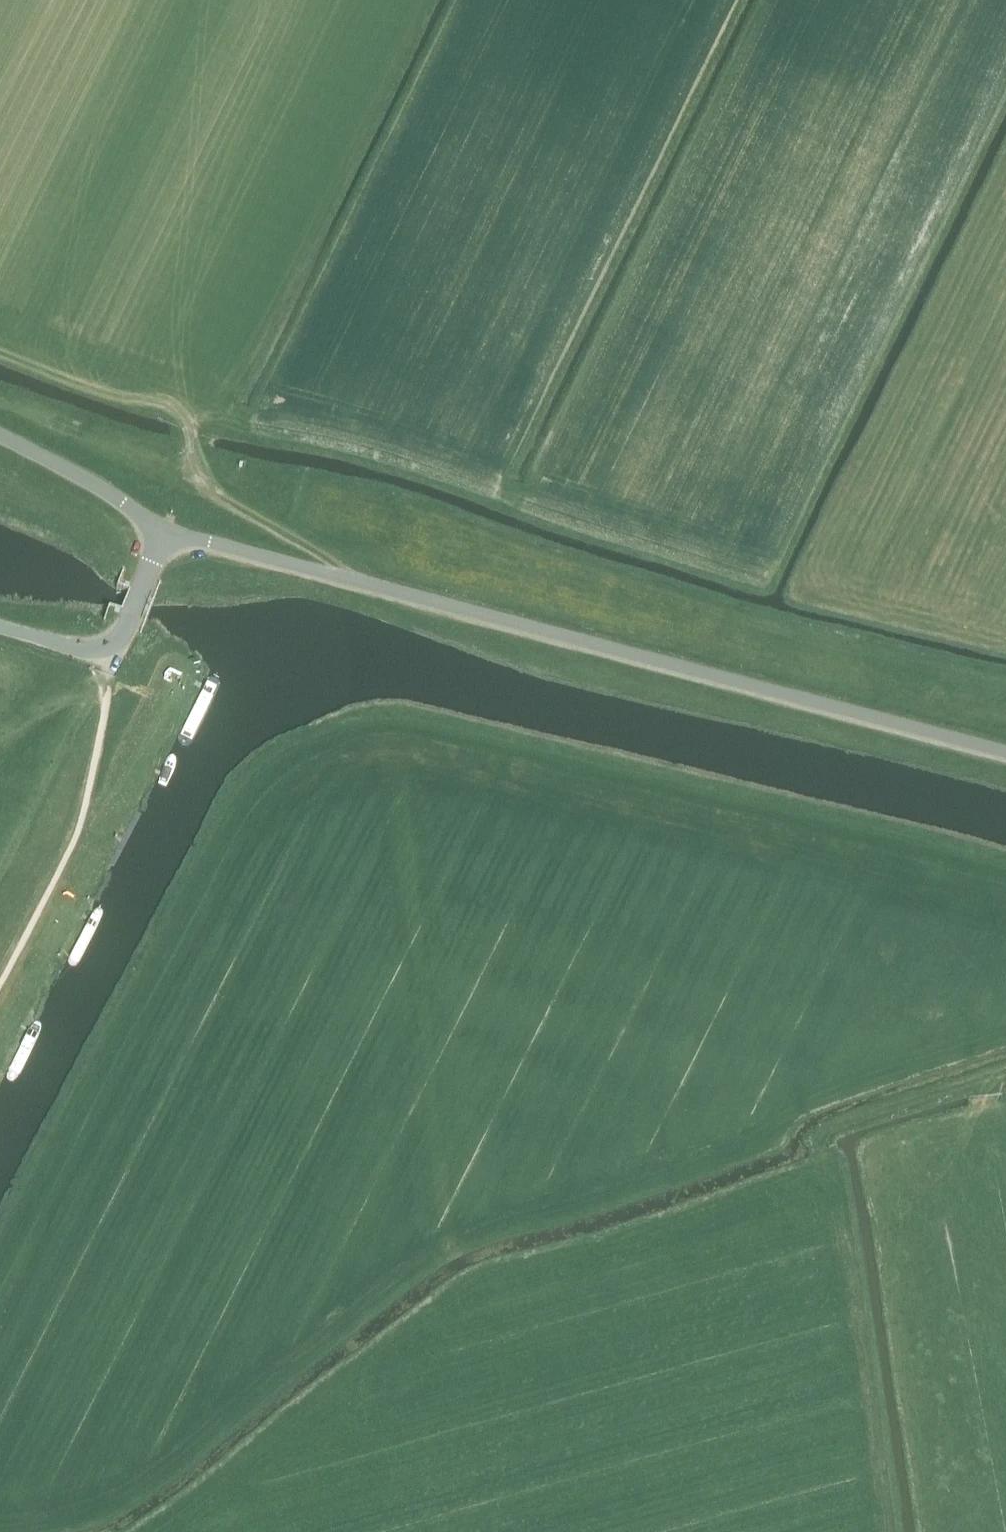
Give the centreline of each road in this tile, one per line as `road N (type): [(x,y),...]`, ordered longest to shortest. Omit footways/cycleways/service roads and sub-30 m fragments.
road 1 (unclassified): [(1005,754),(164,532)]
road 2 (track): [(770,1188),(808,1176),(830,1133),(1005,1076)]
road 3 (track): [(192,424),(184,457),(199,482),(372,587)]
road 4 (unclassified): [(164,532),(133,619),(105,649),(0,626)]
road 5 (unclassified): [(164,532),(0,438)]

